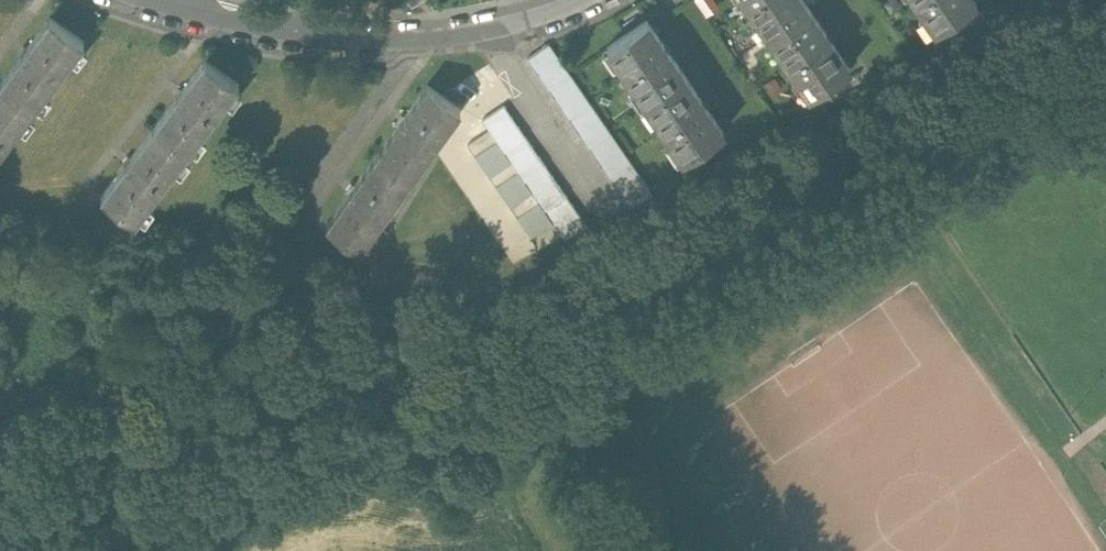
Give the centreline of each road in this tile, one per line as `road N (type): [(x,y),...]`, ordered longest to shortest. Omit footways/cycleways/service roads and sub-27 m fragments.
road 1 (residential): [(590,0),(488,38),(424,46),(332,42),(187,15)]

